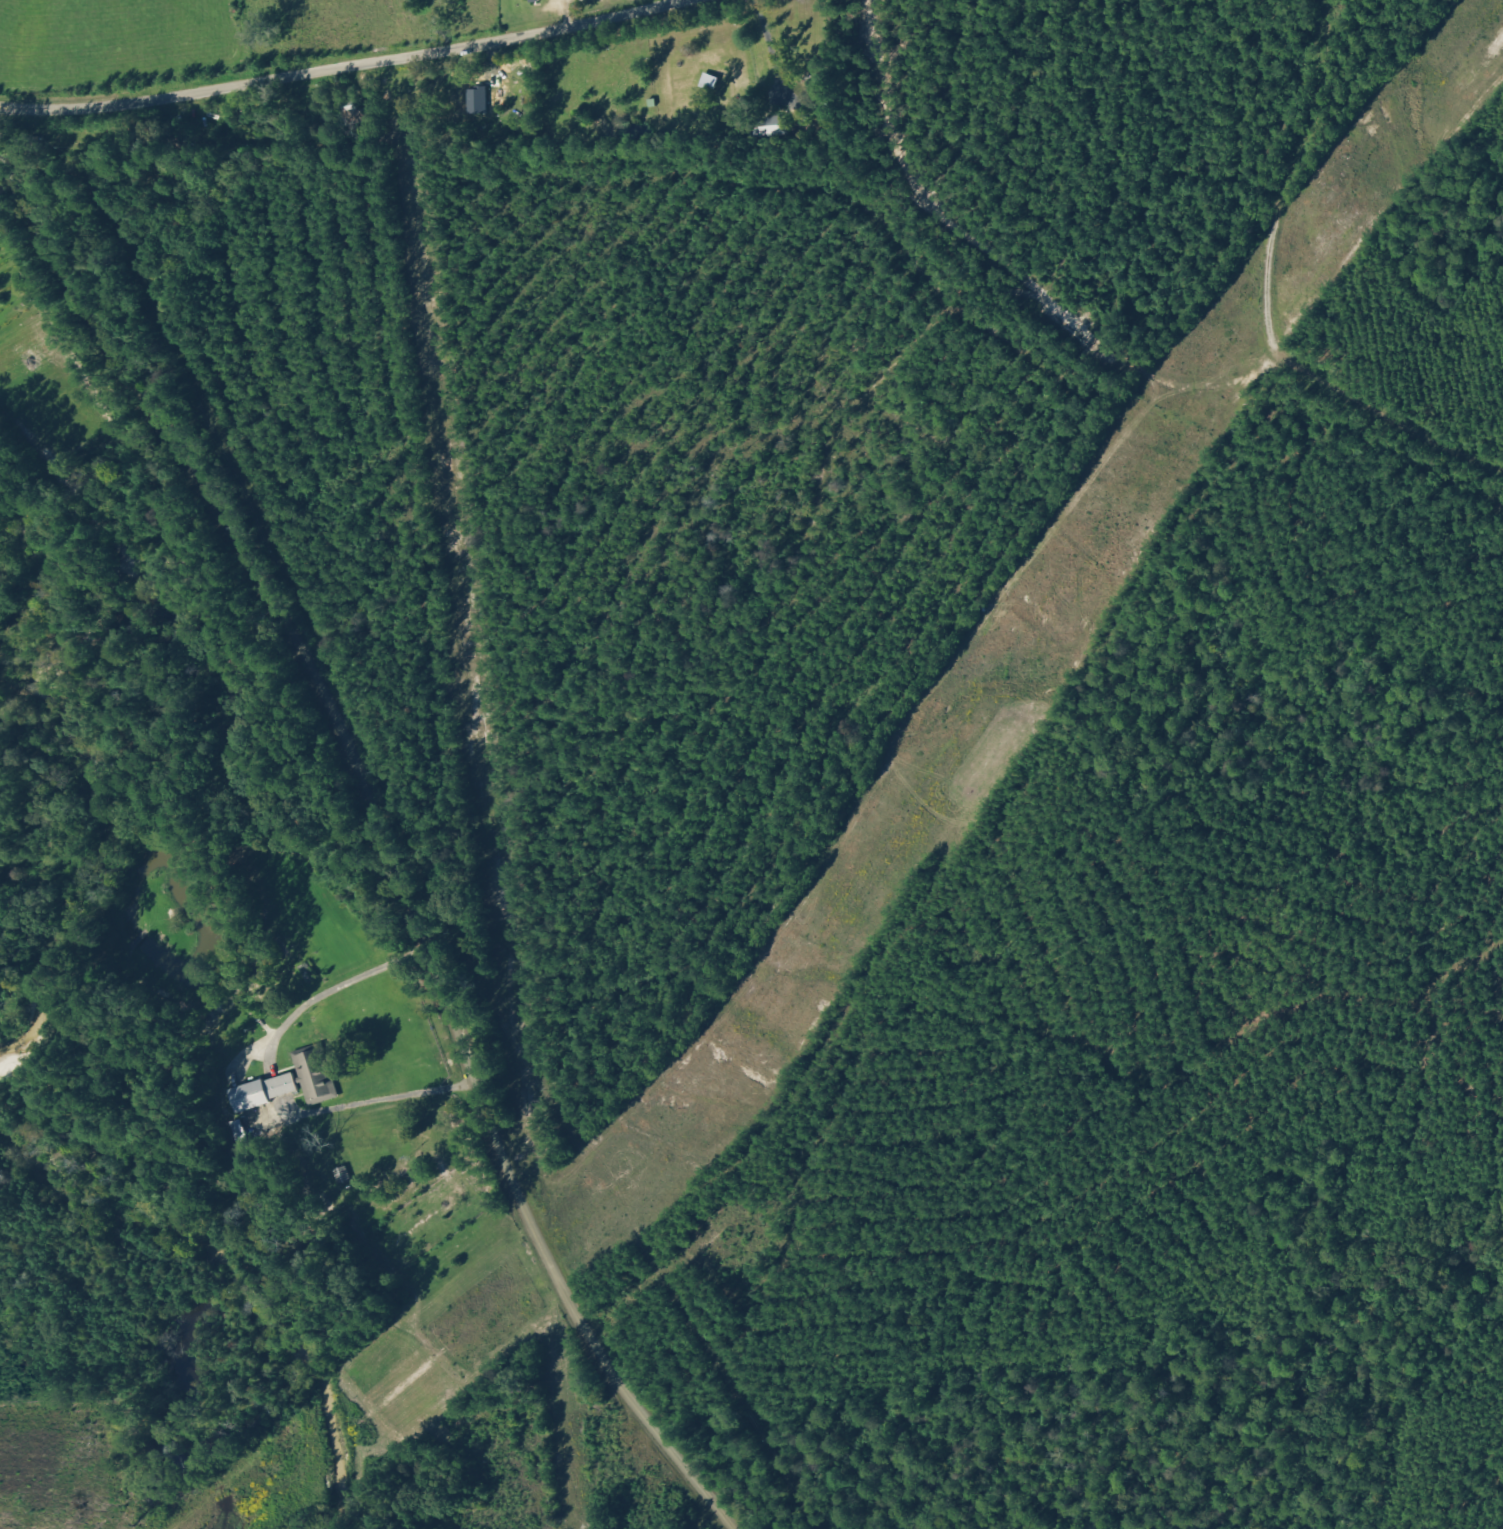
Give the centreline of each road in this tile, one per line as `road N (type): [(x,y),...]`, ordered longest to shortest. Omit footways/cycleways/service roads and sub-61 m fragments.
road 1 (residential): [(707,1528),(492,1211),(412,1041),(313,752),(74,343),(0,124)]
road 2 (residential): [(0,108),(770,0)]

